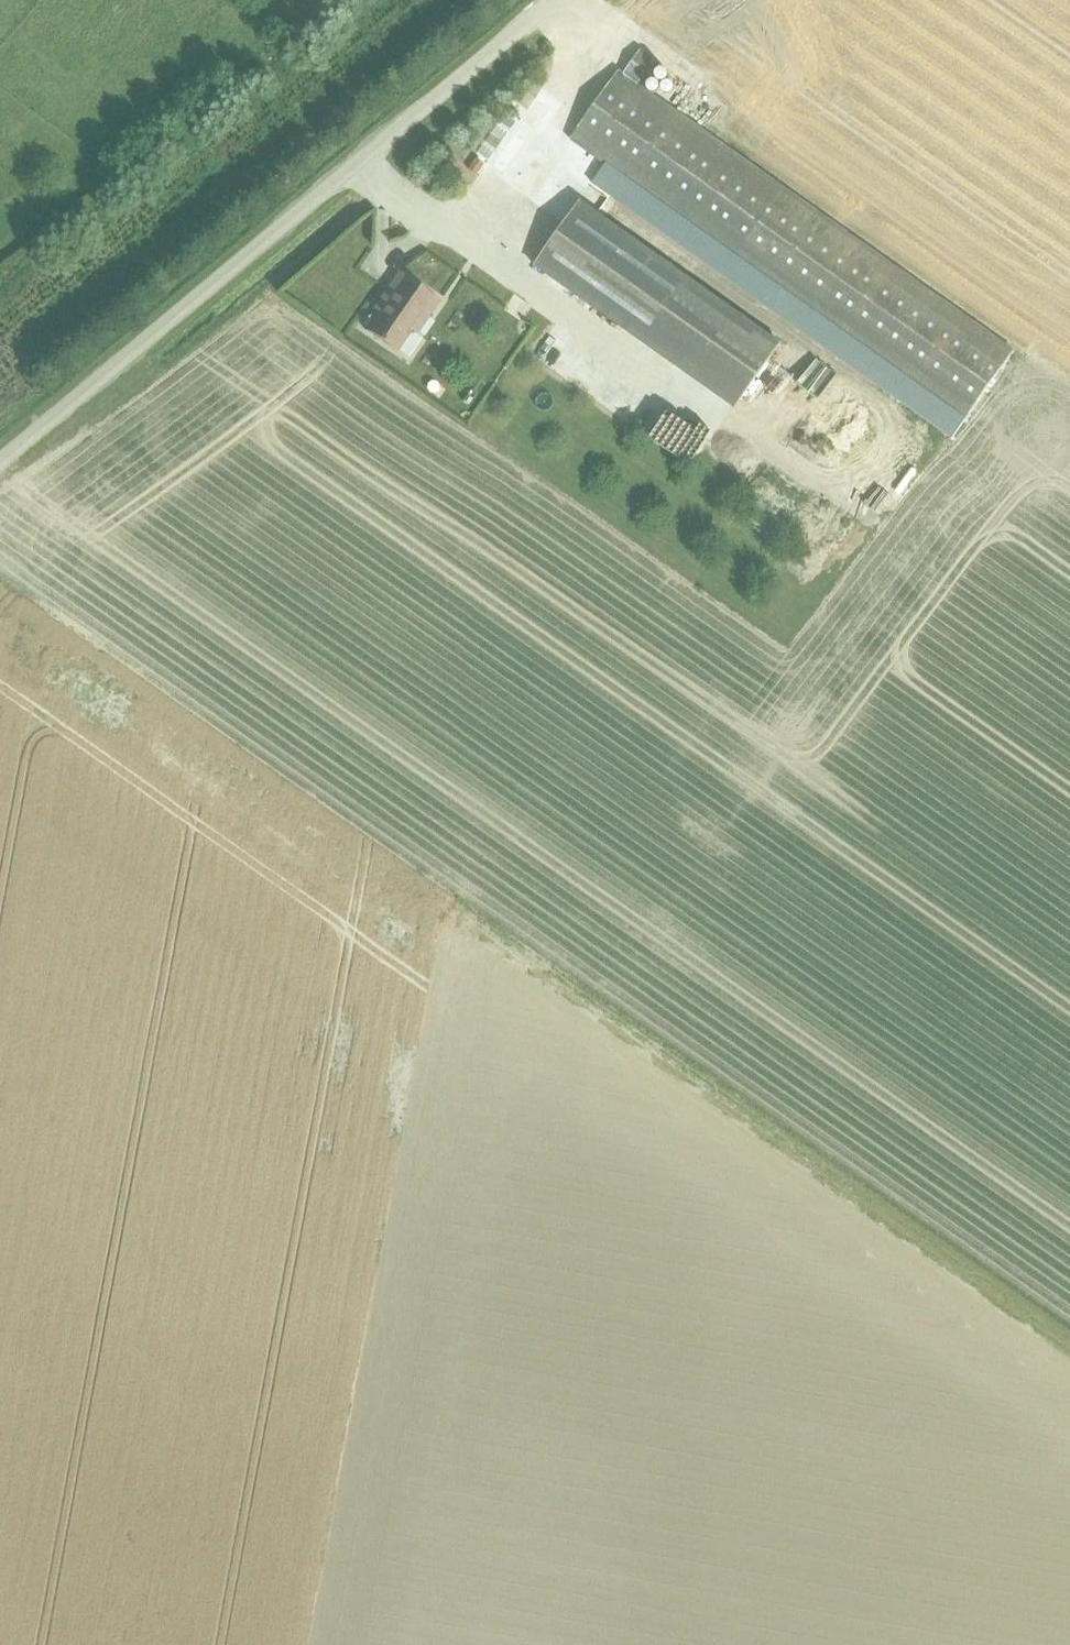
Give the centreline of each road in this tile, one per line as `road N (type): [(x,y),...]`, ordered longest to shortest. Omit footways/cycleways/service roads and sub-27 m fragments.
road 1 (unclassified): [(0,460),(559,0)]

